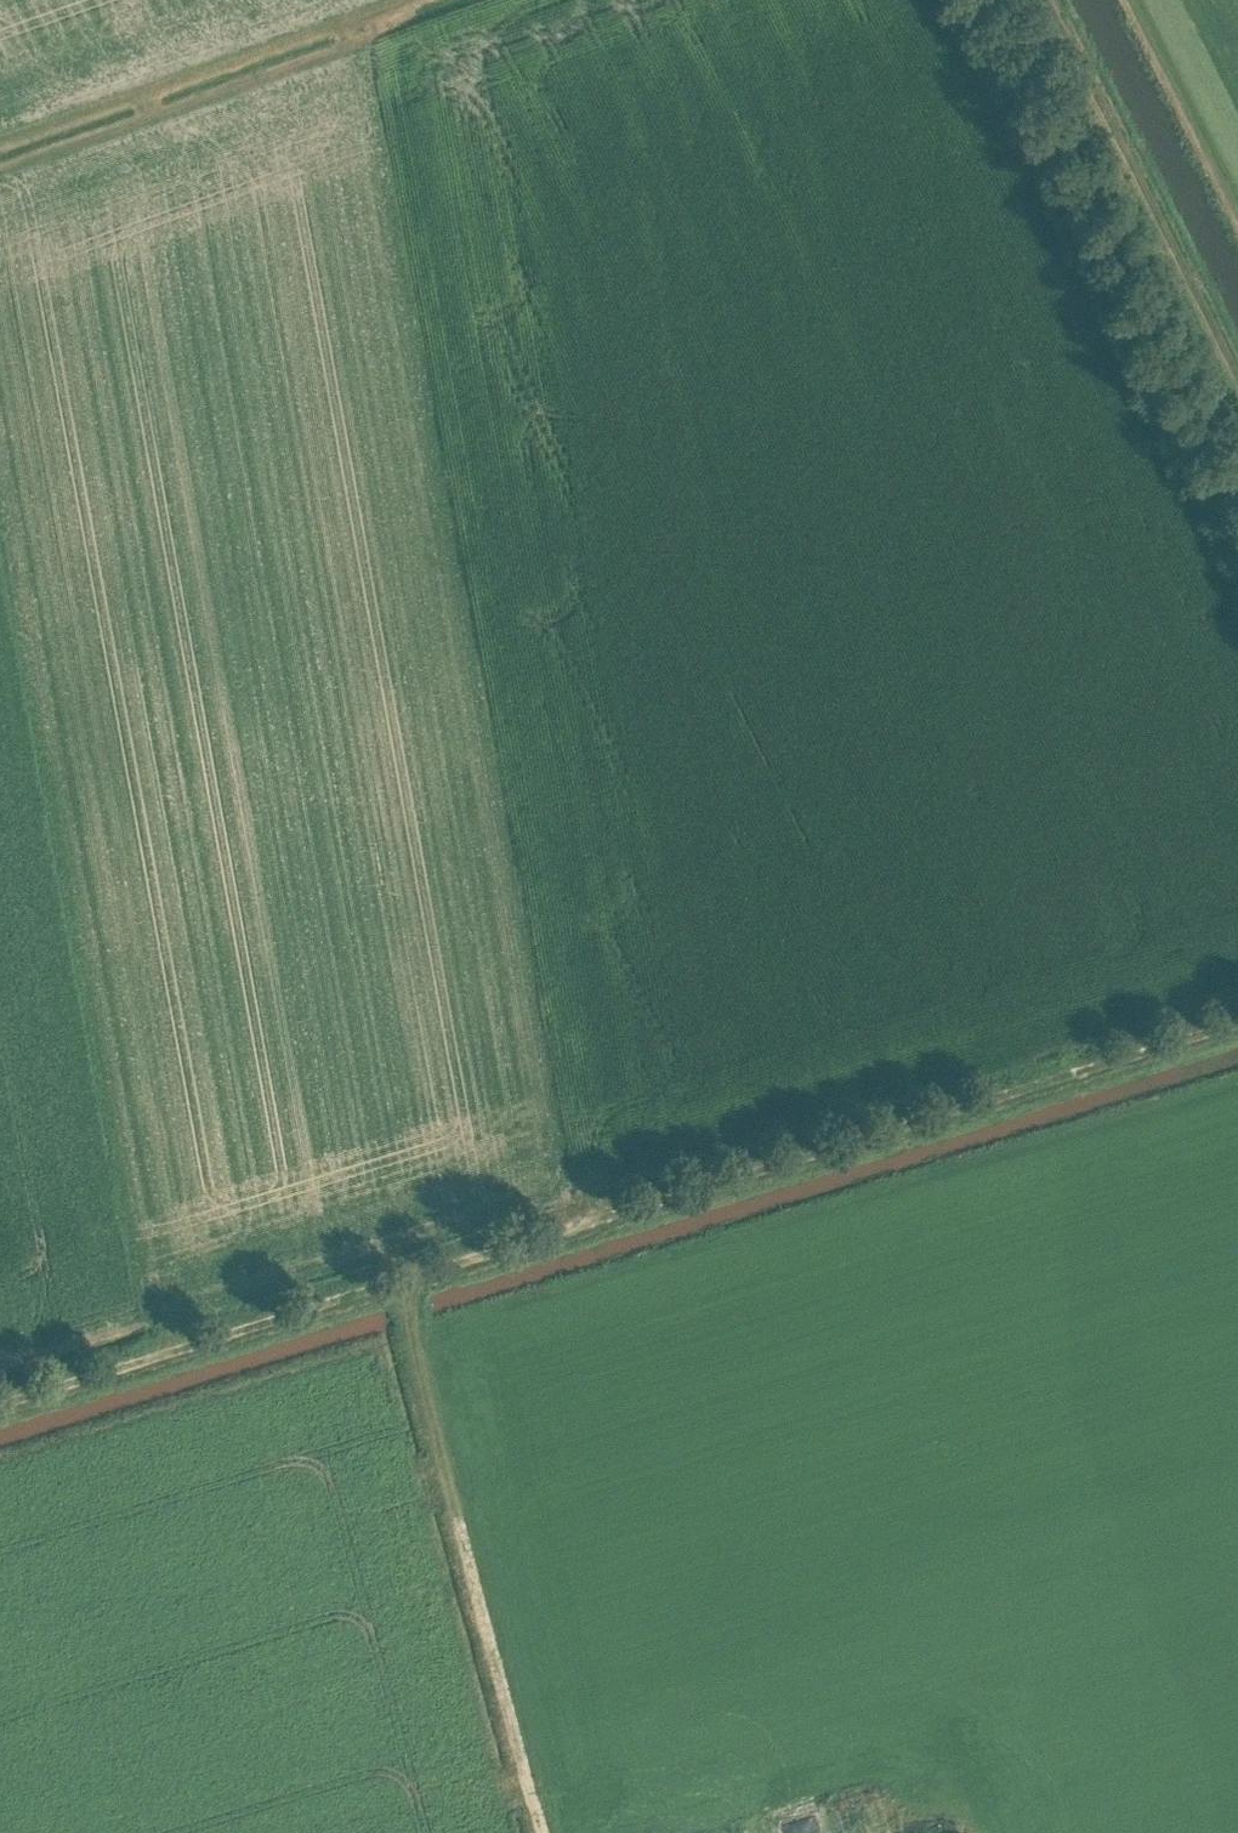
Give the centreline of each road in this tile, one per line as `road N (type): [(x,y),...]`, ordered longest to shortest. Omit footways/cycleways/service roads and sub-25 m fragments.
road 1 (track): [(1237,1021),(0,1399)]
road 2 (track): [(540,1832),(402,1275)]
road 3 (track): [(1237,370),(1047,0)]

